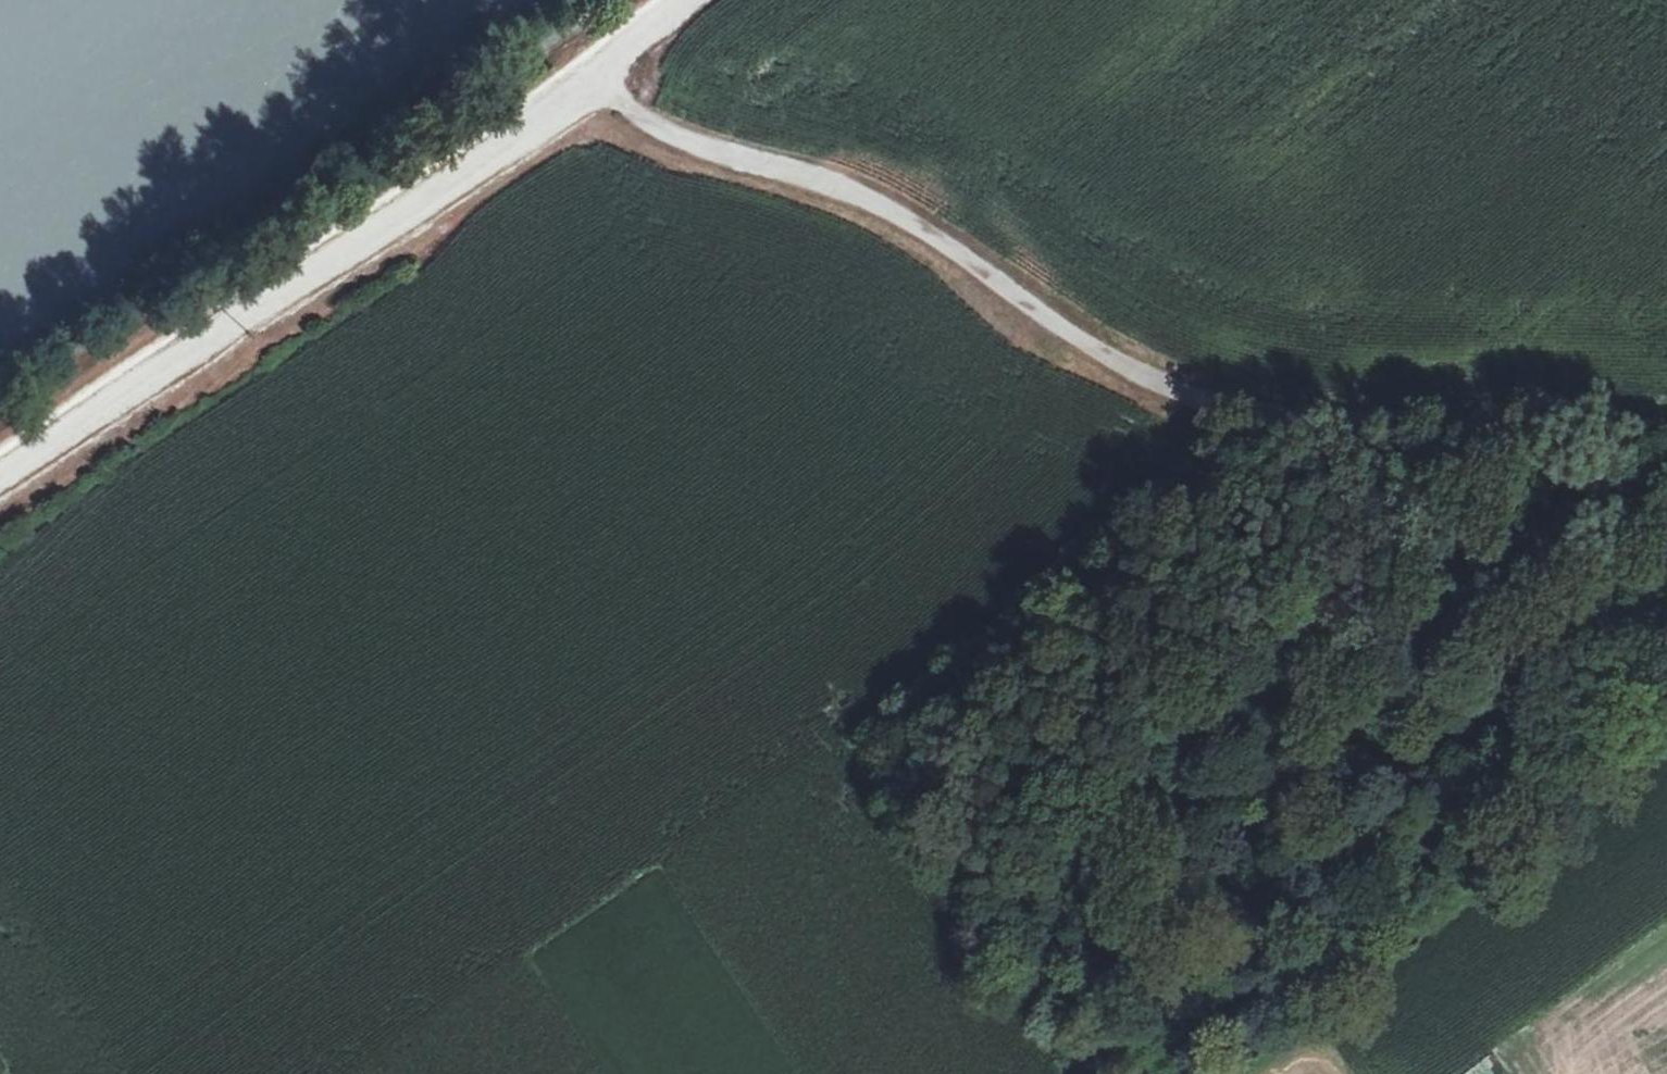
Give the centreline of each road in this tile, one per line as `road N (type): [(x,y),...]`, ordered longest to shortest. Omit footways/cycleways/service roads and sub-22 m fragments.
road 1 (track): [(1666,428),(1293,425),(1199,406),(1123,376),(906,221),(653,128),(590,72)]
road 2 (track): [(0,452),(122,366),(509,128),(677,0)]

